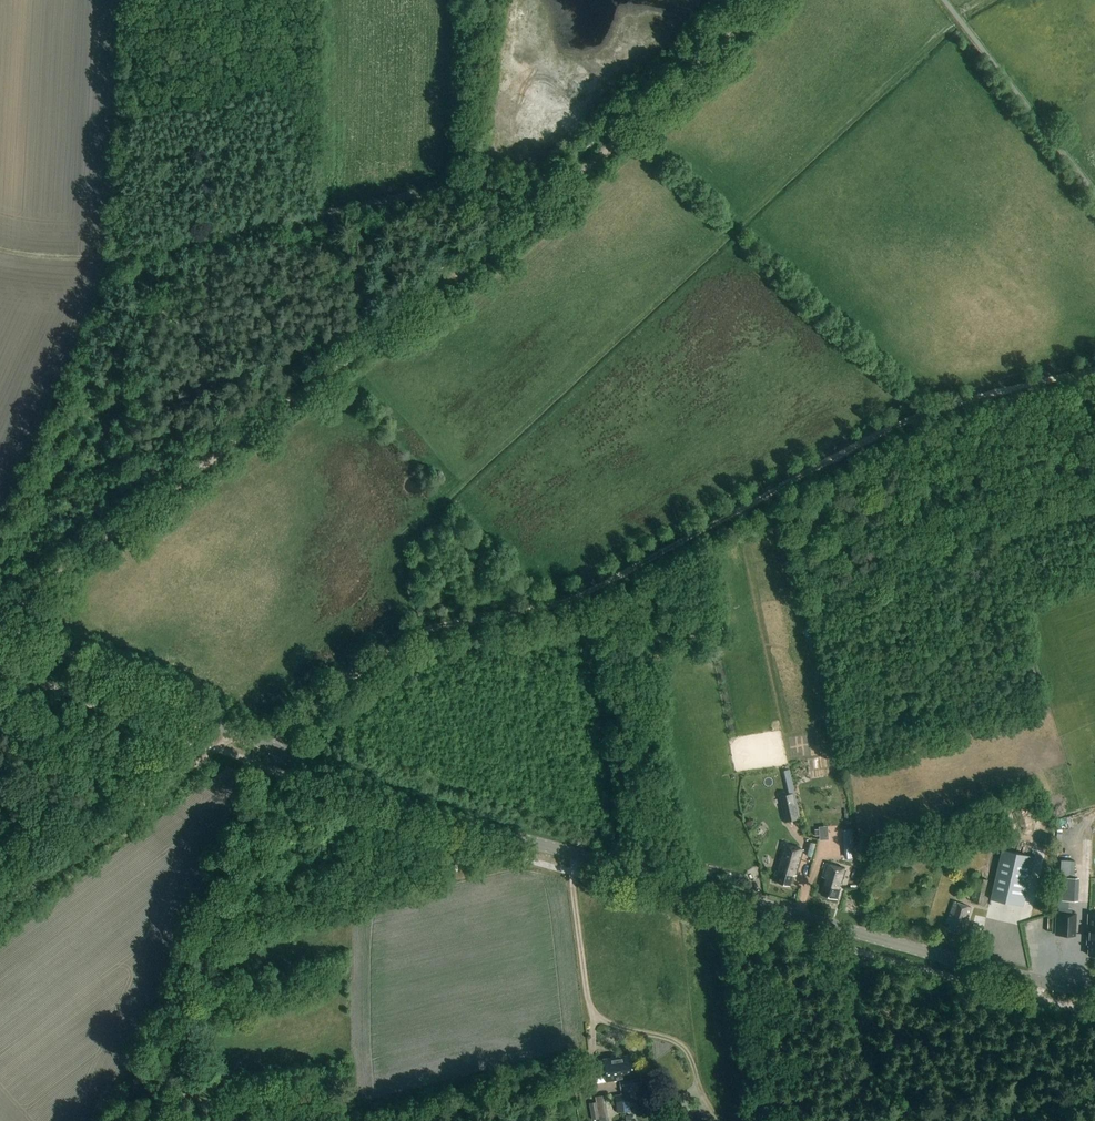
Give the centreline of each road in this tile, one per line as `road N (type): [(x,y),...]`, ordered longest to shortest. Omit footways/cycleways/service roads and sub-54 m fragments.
road 1 (track): [(276,750),(287,726),(419,631),(565,602),(932,412),(1094,370)]
road 2 (tertiary): [(1094,990),(1016,978),(576,855),(413,807),(276,750)]
road 3 (track): [(0,626),(11,605),(541,209)]
road 4 (track): [(541,209),(519,195),(478,189),(133,254),(0,248)]
road 5 (unclassified): [(121,1120),(205,960),(276,750)]
road 6 (track): [(721,1120),(682,1045),(611,1024),(590,1006),(573,890),(576,855)]
road 7 (tertiary): [(276,750),(0,626)]
road 8 (track): [(541,209),(736,31),(757,0)]
road 9 (track): [(233,730),(0,911)]

